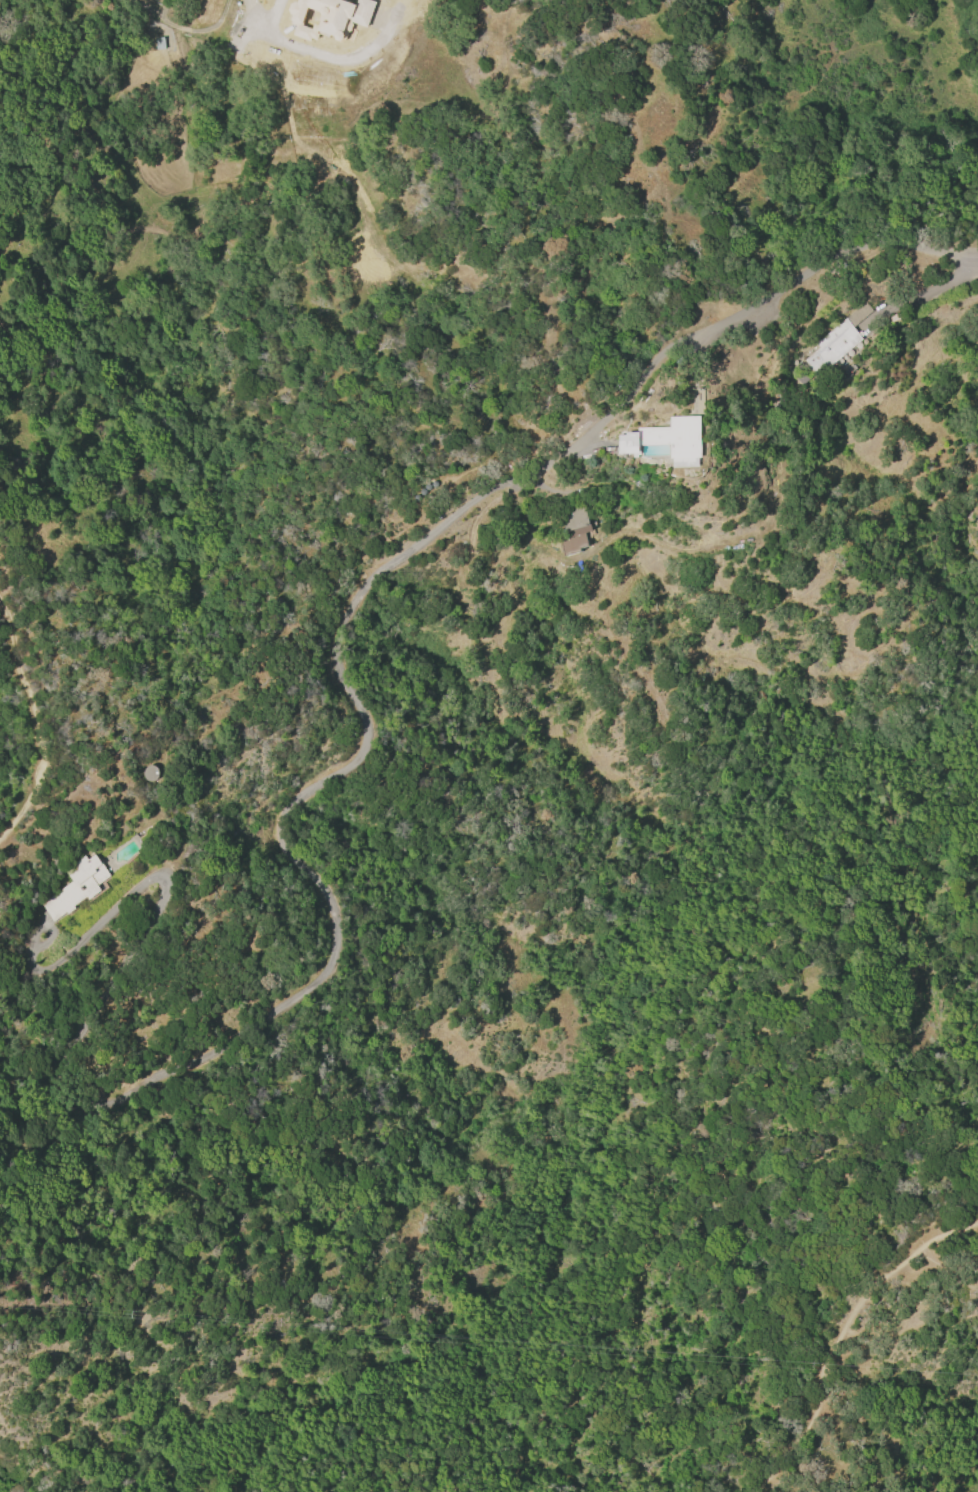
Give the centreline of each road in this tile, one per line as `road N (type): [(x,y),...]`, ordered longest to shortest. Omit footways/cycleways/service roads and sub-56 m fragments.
road 1 (residential): [(977,272),(910,256),(853,271),(561,450),(350,593),(329,635),(335,675),(369,719),(370,744),(351,768),(287,804),(282,822),(333,909),(328,969),(248,1027),(0,1155)]
road 2 (track): [(760,1491),(813,1411),(845,1319),(911,1253),(977,1224)]

